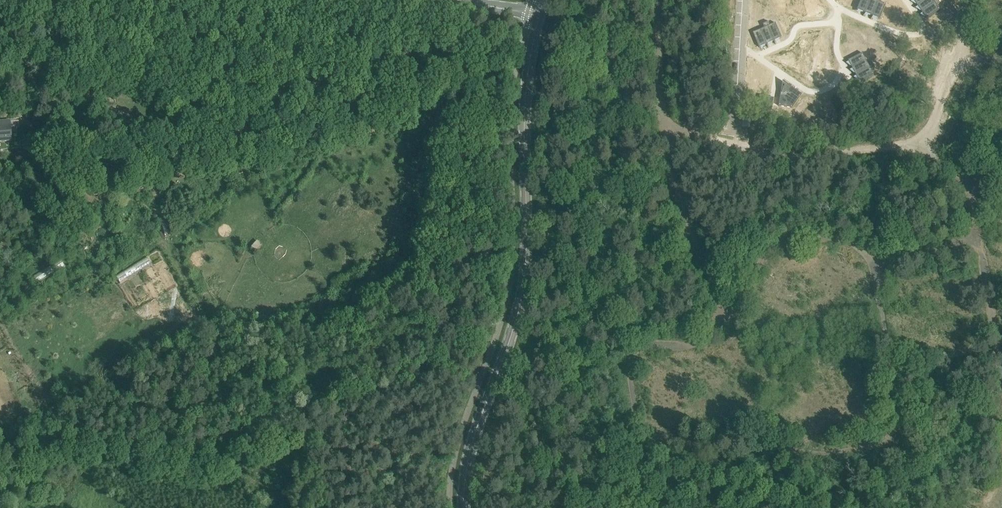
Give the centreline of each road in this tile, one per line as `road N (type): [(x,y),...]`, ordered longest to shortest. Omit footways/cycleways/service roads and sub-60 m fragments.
road 1 (tertiary): [(464,507),(471,453),(524,300),(527,113),(540,19)]
road 2 (unclassified): [(958,0),(954,56),(920,148),(875,144),(780,157),(733,144),(741,0)]

